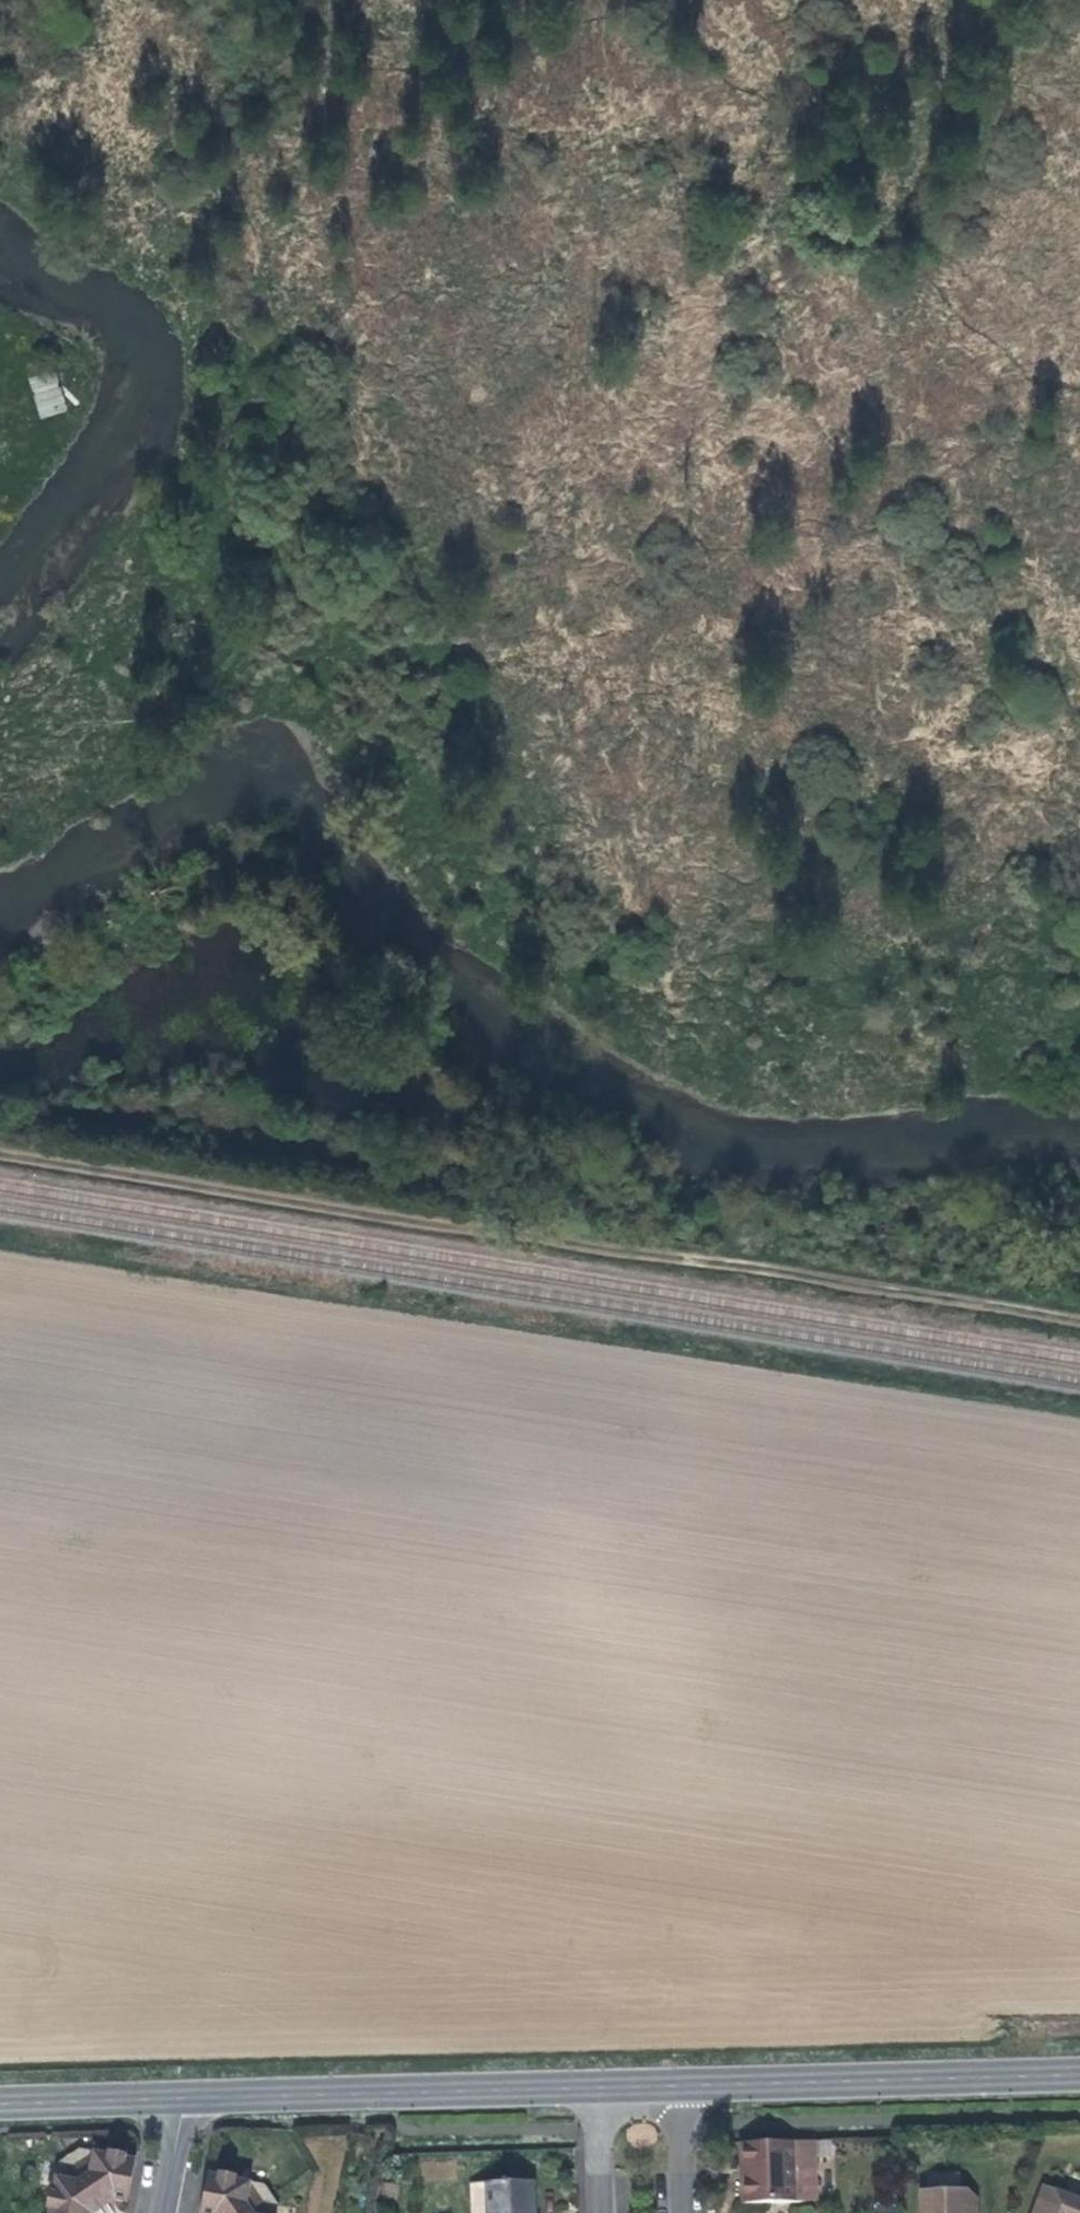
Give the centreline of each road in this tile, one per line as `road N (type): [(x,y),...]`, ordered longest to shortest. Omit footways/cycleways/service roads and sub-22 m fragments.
road 1 (track): [(1079,1322),(0,1147)]
road 2 (tertiary): [(598,2086),(172,2098)]
road 3 (tertiary): [(1079,2073),(674,2084)]
road 4 (tertiary): [(172,2098),(0,2101)]
road 5 (residential): [(680,2212),(674,2084)]
road 6 (residential): [(598,2086),(601,2212)]

